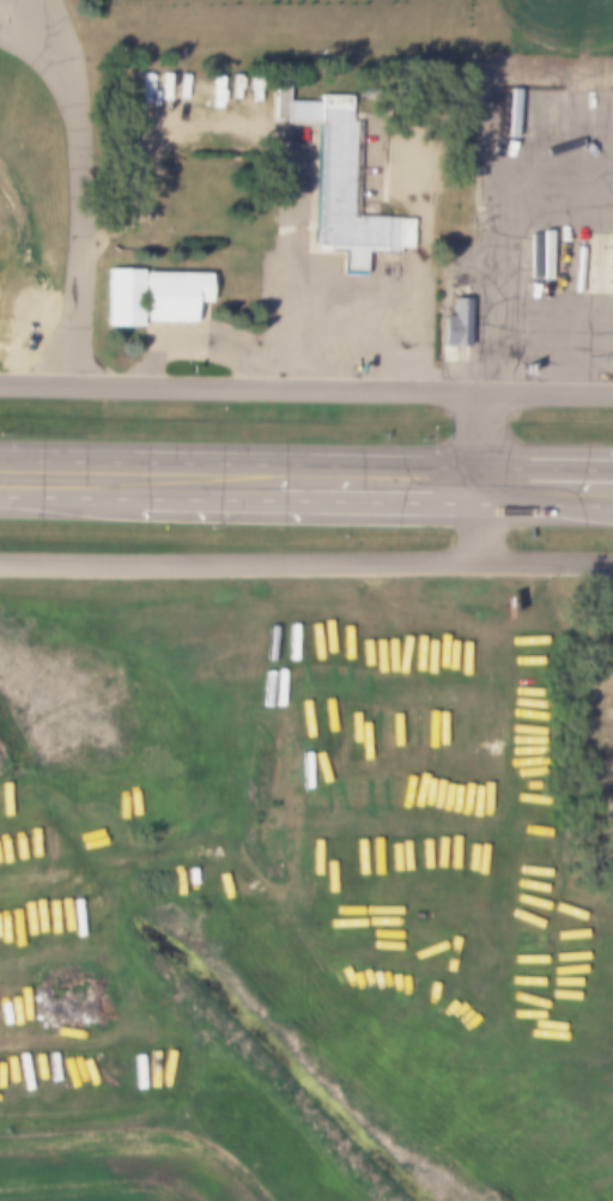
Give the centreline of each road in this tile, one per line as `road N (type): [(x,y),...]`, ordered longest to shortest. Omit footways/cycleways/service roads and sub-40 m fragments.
road 1 (trunk): [(612,473),(0,464)]
road 2 (residential): [(0,557),(612,560)]
road 3 (trunk): [(0,499),(612,501)]

